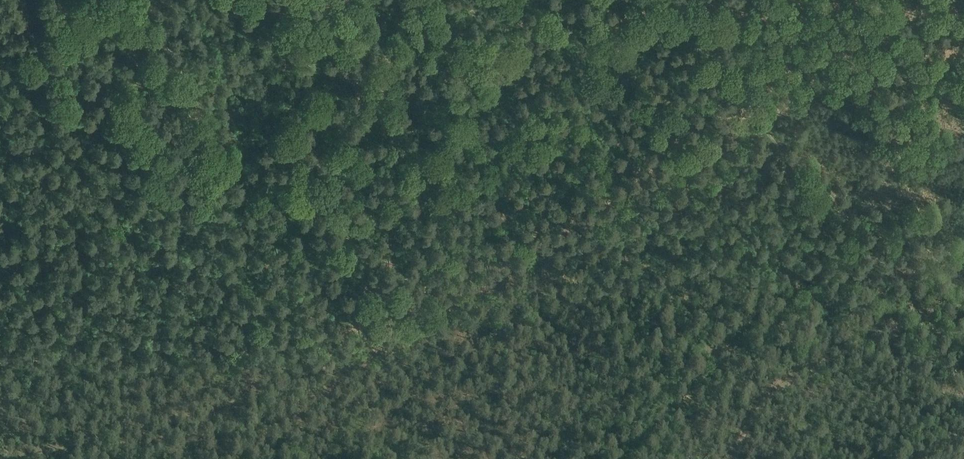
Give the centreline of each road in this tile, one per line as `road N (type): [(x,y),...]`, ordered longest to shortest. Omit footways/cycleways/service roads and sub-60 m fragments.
road 1 (track): [(756,116),(331,370),(20,458)]
road 2 (track): [(301,0),(482,283),(509,294),(569,349),(576,401),(565,458)]
road 3 (track): [(963,384),(842,208),(756,116),(677,0)]
road 4 (track): [(736,458),(758,411),(803,373),(920,319)]

